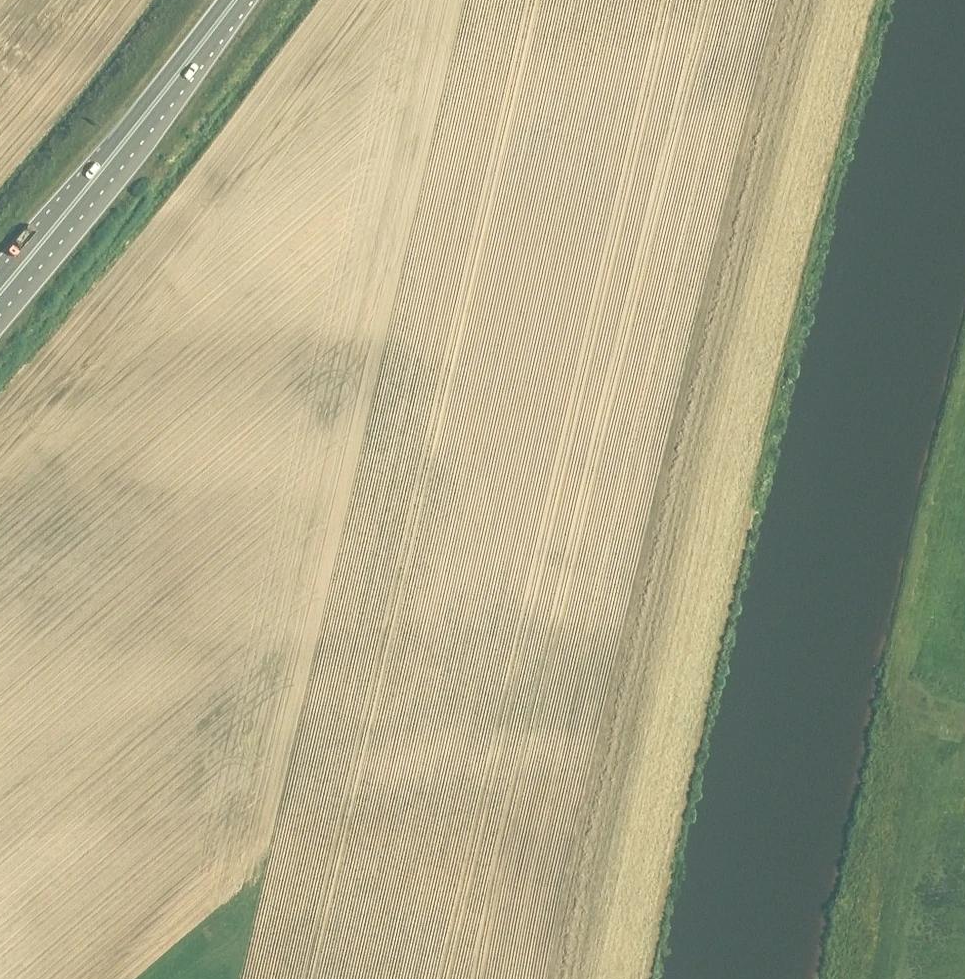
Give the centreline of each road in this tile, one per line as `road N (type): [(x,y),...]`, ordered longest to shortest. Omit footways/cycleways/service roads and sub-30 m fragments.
road 1 (trunk): [(0,297),(235,0)]

